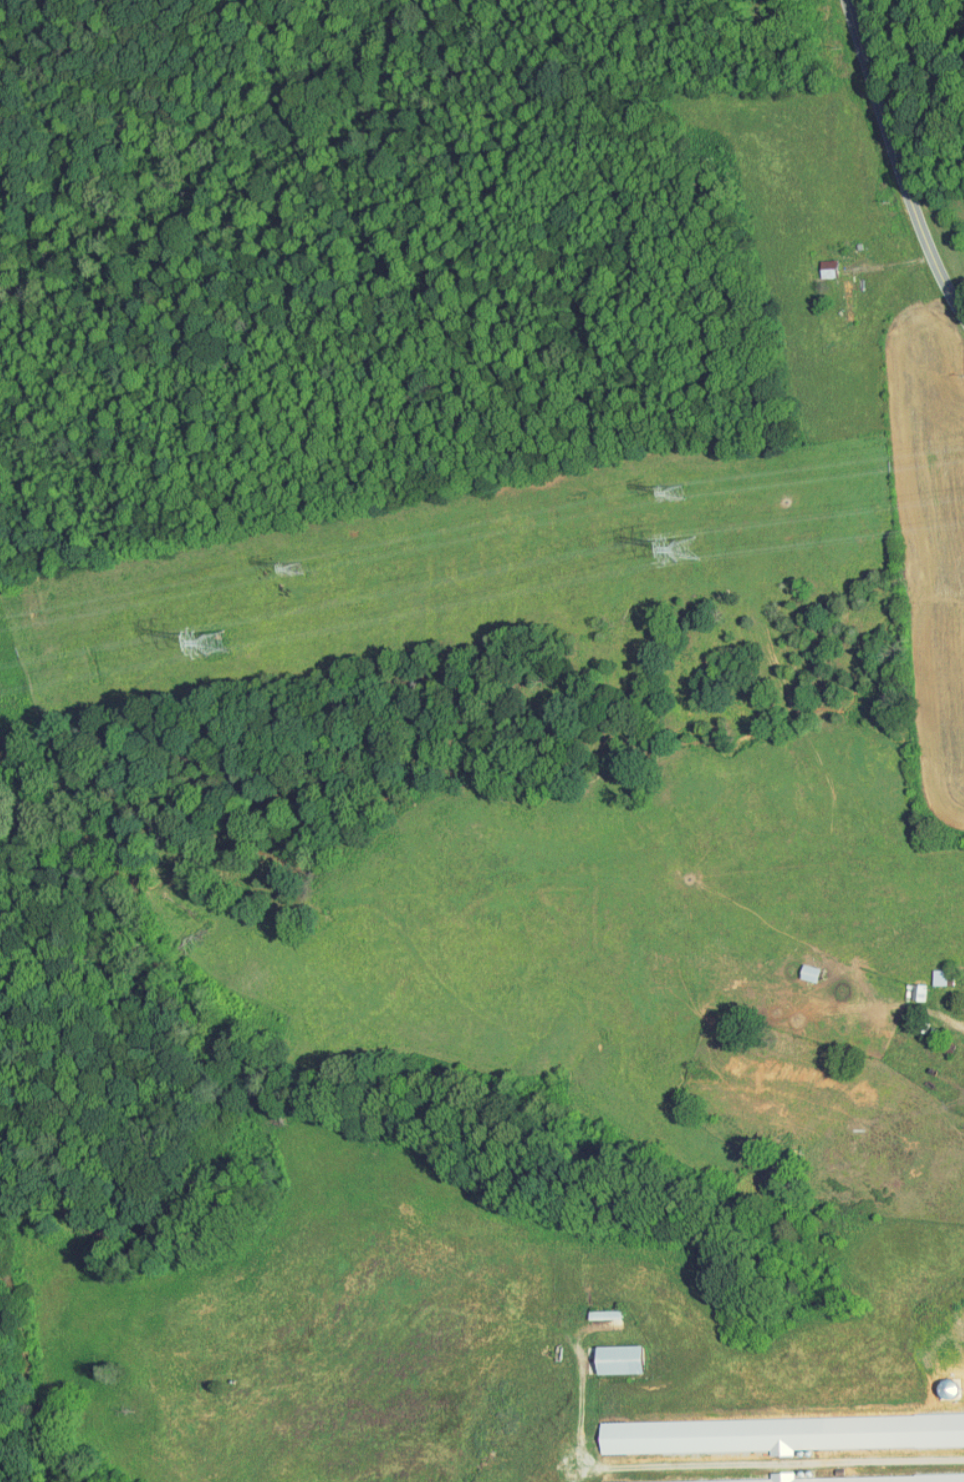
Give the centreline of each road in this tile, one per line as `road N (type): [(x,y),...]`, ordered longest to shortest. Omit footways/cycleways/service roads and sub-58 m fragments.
road 1 (residential): [(963,316),(899,169),(852,0)]

